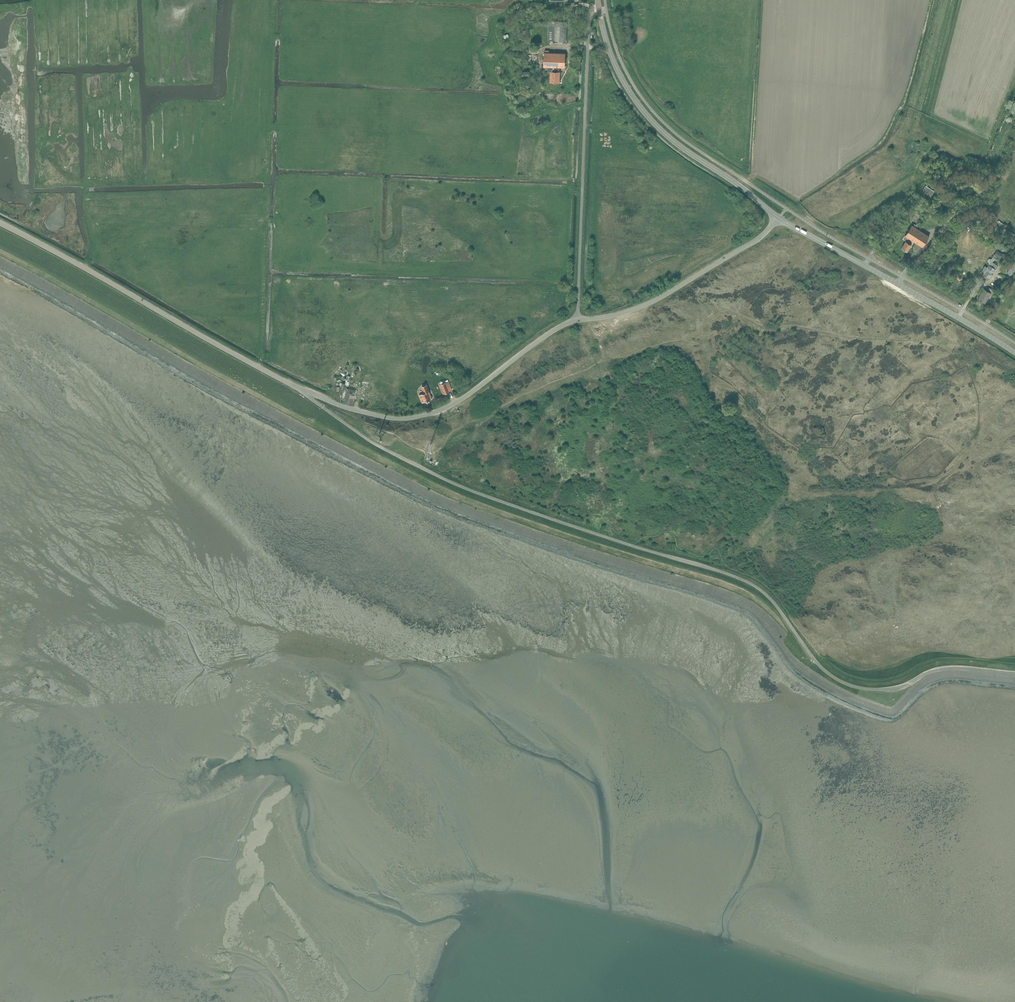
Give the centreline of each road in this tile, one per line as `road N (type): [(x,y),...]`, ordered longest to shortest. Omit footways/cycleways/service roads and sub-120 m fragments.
road 1 (unclassified): [(0,224),(287,383),(398,419),(455,404),(566,324),(653,302),(780,218)]
road 2 (tertiary): [(780,218),(645,113),(615,64),(598,0)]
road 3 (tertiary): [(1014,353),(780,218)]

